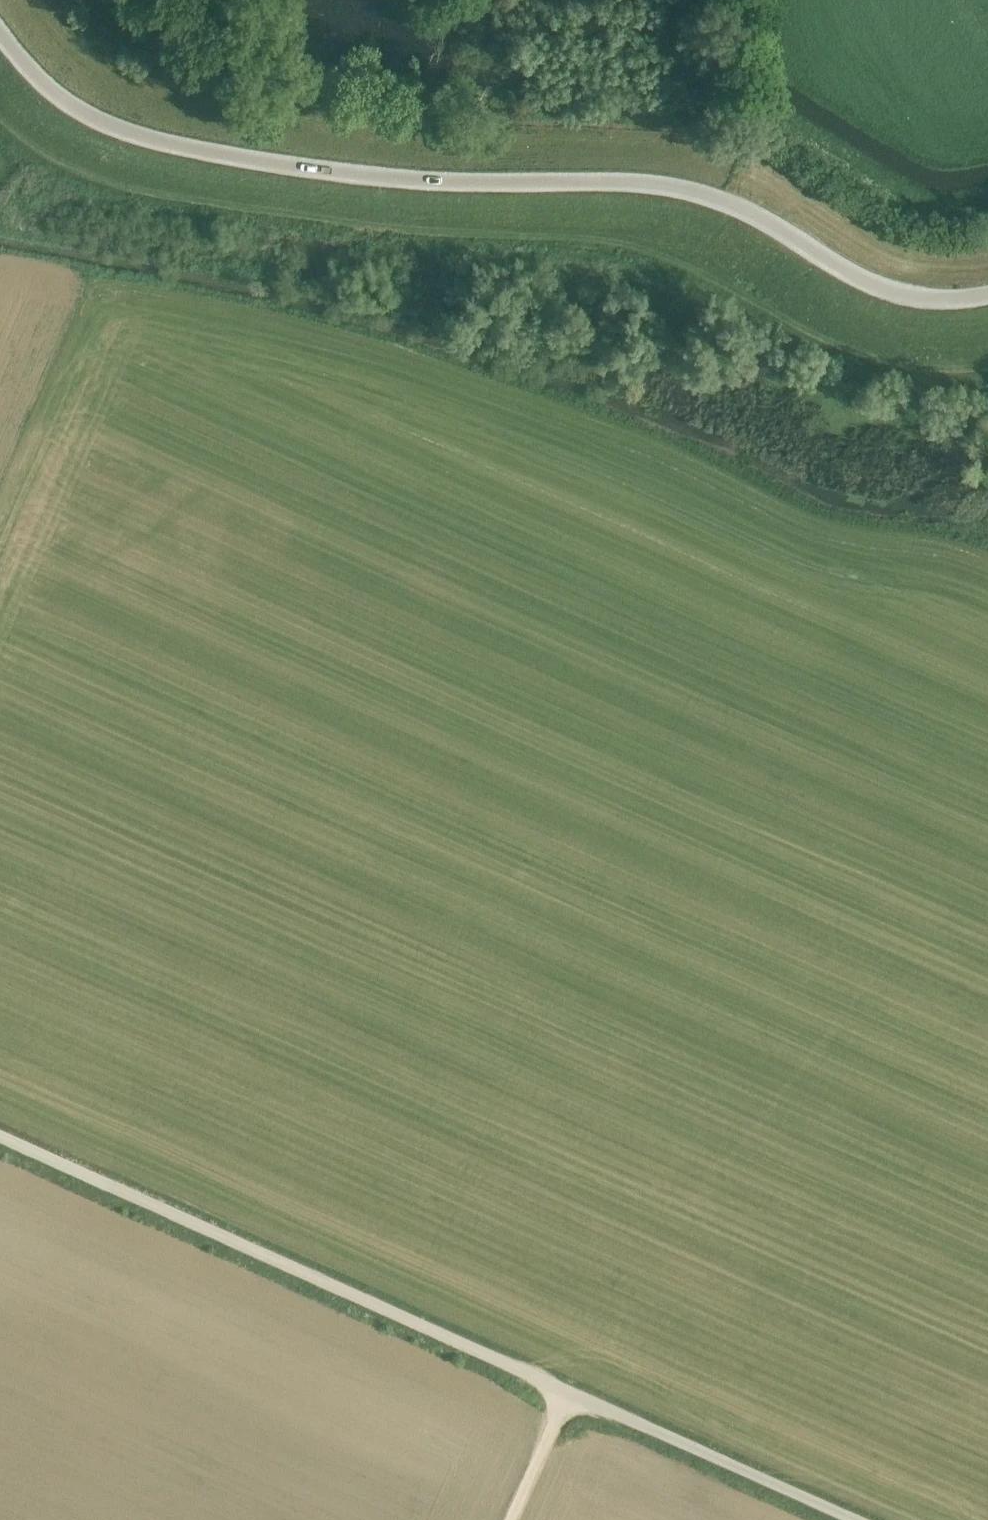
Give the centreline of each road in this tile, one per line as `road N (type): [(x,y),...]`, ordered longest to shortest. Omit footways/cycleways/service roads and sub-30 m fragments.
road 1 (unclassified): [(0,31),(54,94),(150,139),(427,182),(681,189),(768,225),(881,292),(987,297)]
road 2 (unclassified): [(575,1389),(0,1133)]
road 3 (unclassified): [(862,1519),(575,1389)]
road 4 (unclassified): [(516,1519),(575,1389)]

